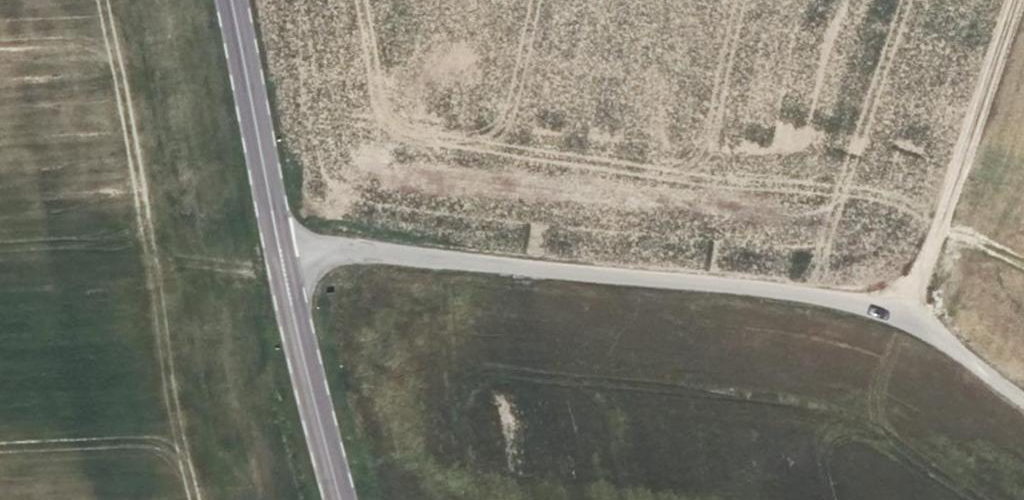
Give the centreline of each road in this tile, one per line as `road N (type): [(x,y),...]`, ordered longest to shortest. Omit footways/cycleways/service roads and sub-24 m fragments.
road 1 (unclassified): [(1023,400),(904,316),(873,307),(720,281),(331,245),(281,248)]
road 2 (track): [(1012,0),(904,316)]
road 3 (secondary): [(334,499),(281,248)]
road 4 (secondary): [(281,248),(230,0)]

